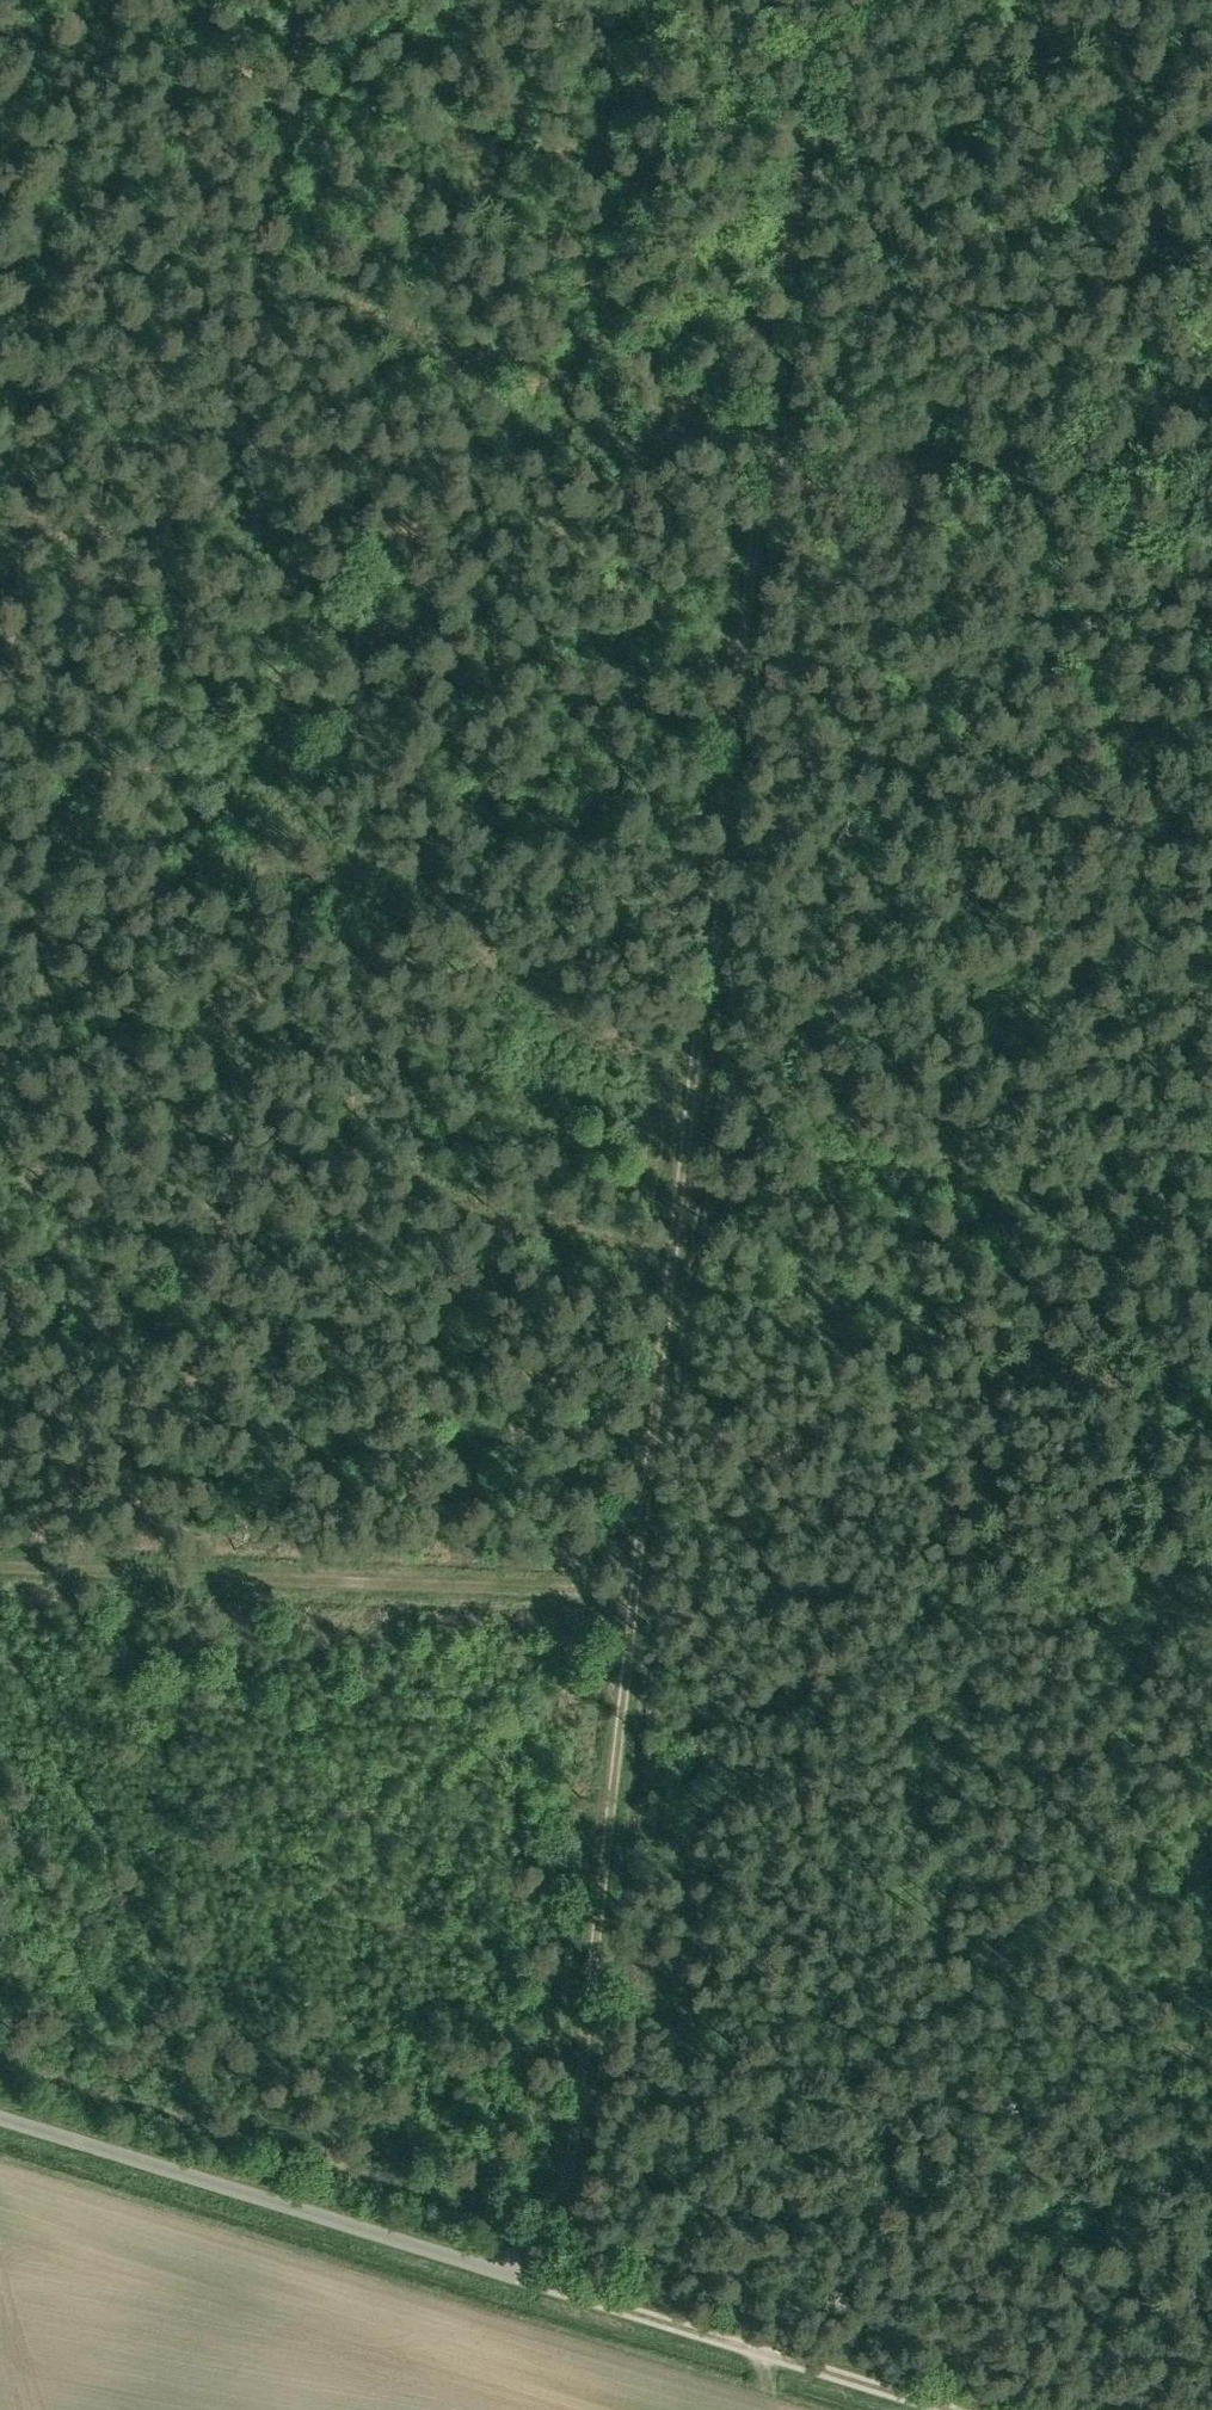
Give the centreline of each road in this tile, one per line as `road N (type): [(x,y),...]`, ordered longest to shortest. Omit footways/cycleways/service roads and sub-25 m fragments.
road 1 (track): [(488,2268),(534,2235),(564,2192),(571,2150),(814,0)]
road 2 (unclassified): [(0,2119),(954,2409)]

